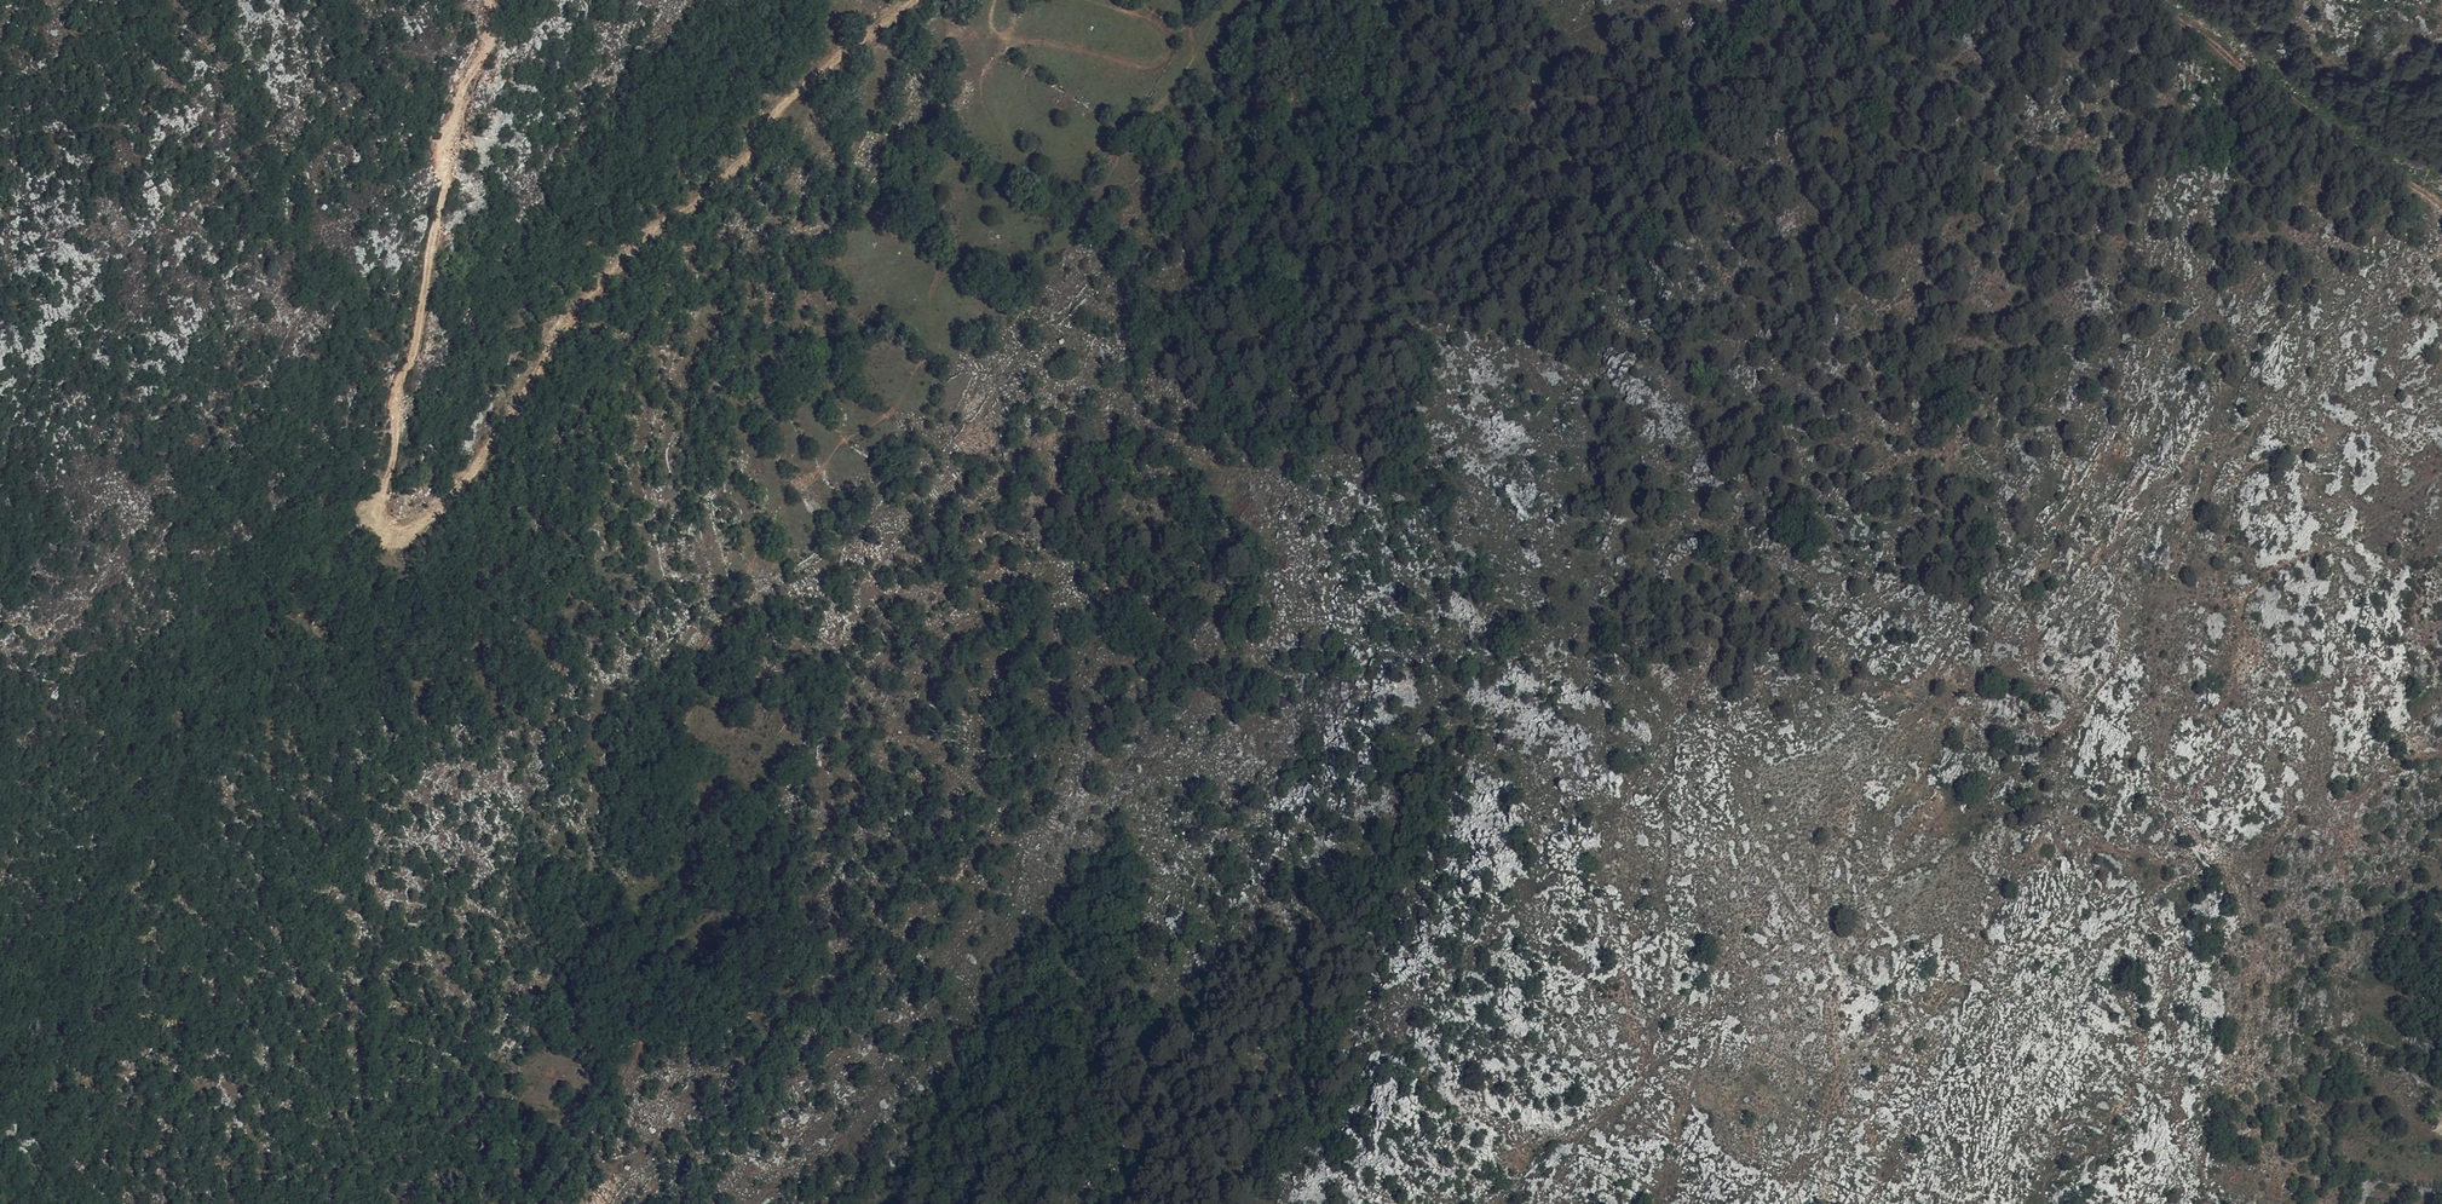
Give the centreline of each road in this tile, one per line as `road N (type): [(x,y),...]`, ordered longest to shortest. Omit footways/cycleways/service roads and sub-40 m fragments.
road 1 (track): [(910,0),(777,114),(753,157),(560,321),(503,423),(440,507),(390,533),(375,506),(431,282),(431,238),(467,79),(489,39),(488,0)]
road 2 (track): [(2441,202),(2161,0)]

